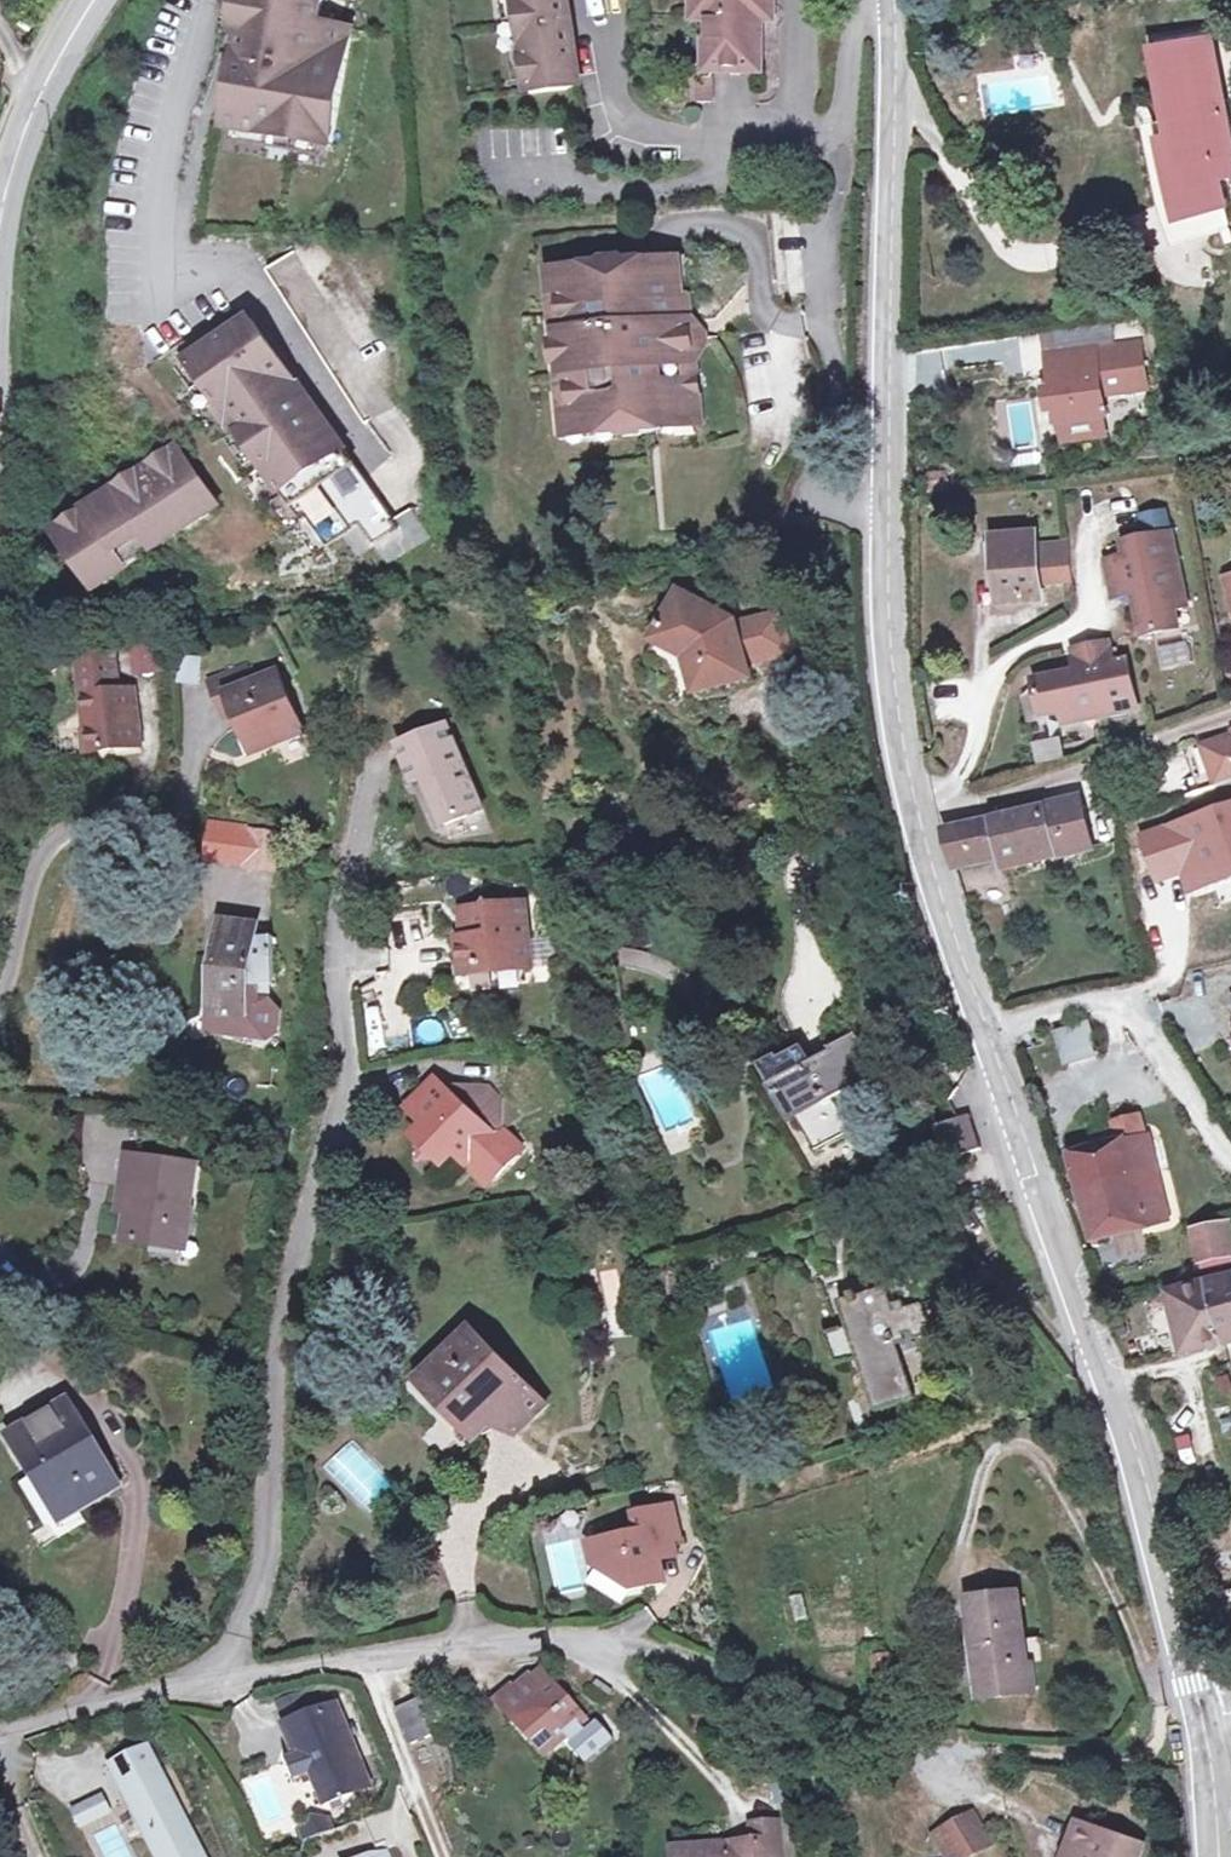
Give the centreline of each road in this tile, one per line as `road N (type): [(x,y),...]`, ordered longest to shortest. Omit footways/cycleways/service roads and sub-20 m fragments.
road 1 (tertiary): [(978,1027),(898,769),(882,652),(894,0)]
road 2 (residential): [(219,1677),(259,1593),(277,1390),(303,1244),(352,1096),(344,907)]
road 3 (residential): [(219,1677),(390,1647),(652,1645),(925,1751),(974,1755)]
road 4 (tertiary): [(1196,1712),(1144,1467),(978,1027)]
road 5 (track): [(956,1591),(988,1467),(997,1453),(1021,1447),(1051,1473),(1159,1688)]
road 6 (residential): [(978,1027),(1137,1002),(1230,1153)]
road 7 (residential): [(206,0),(164,150),(170,314)]
road 8 (residential): [(0,1741),(219,1677)]
road 9 (secondary): [(0,206),(17,140),(86,0)]
road 10 (tertiary): [(1220,1856),(1196,1712)]

